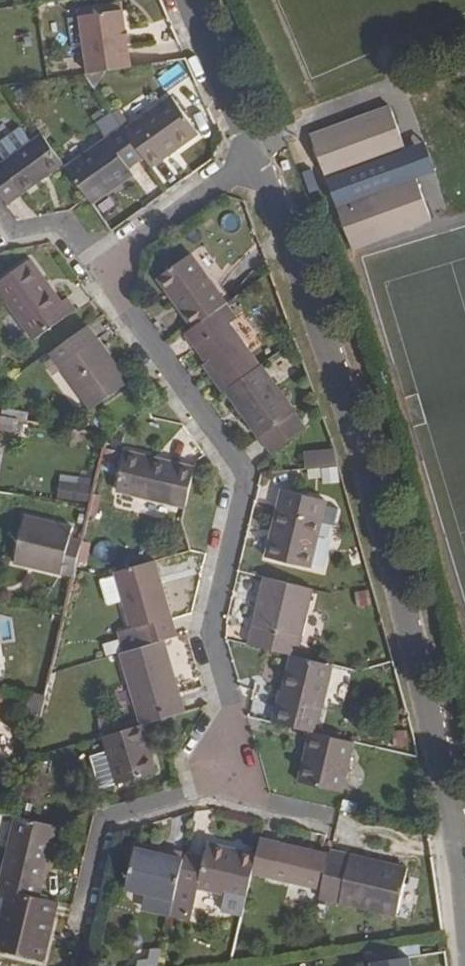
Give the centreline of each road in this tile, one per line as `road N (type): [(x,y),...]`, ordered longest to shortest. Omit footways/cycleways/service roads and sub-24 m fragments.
road 1 (residential): [(464,927),(426,692),(373,500),(264,178),(190,0)]

